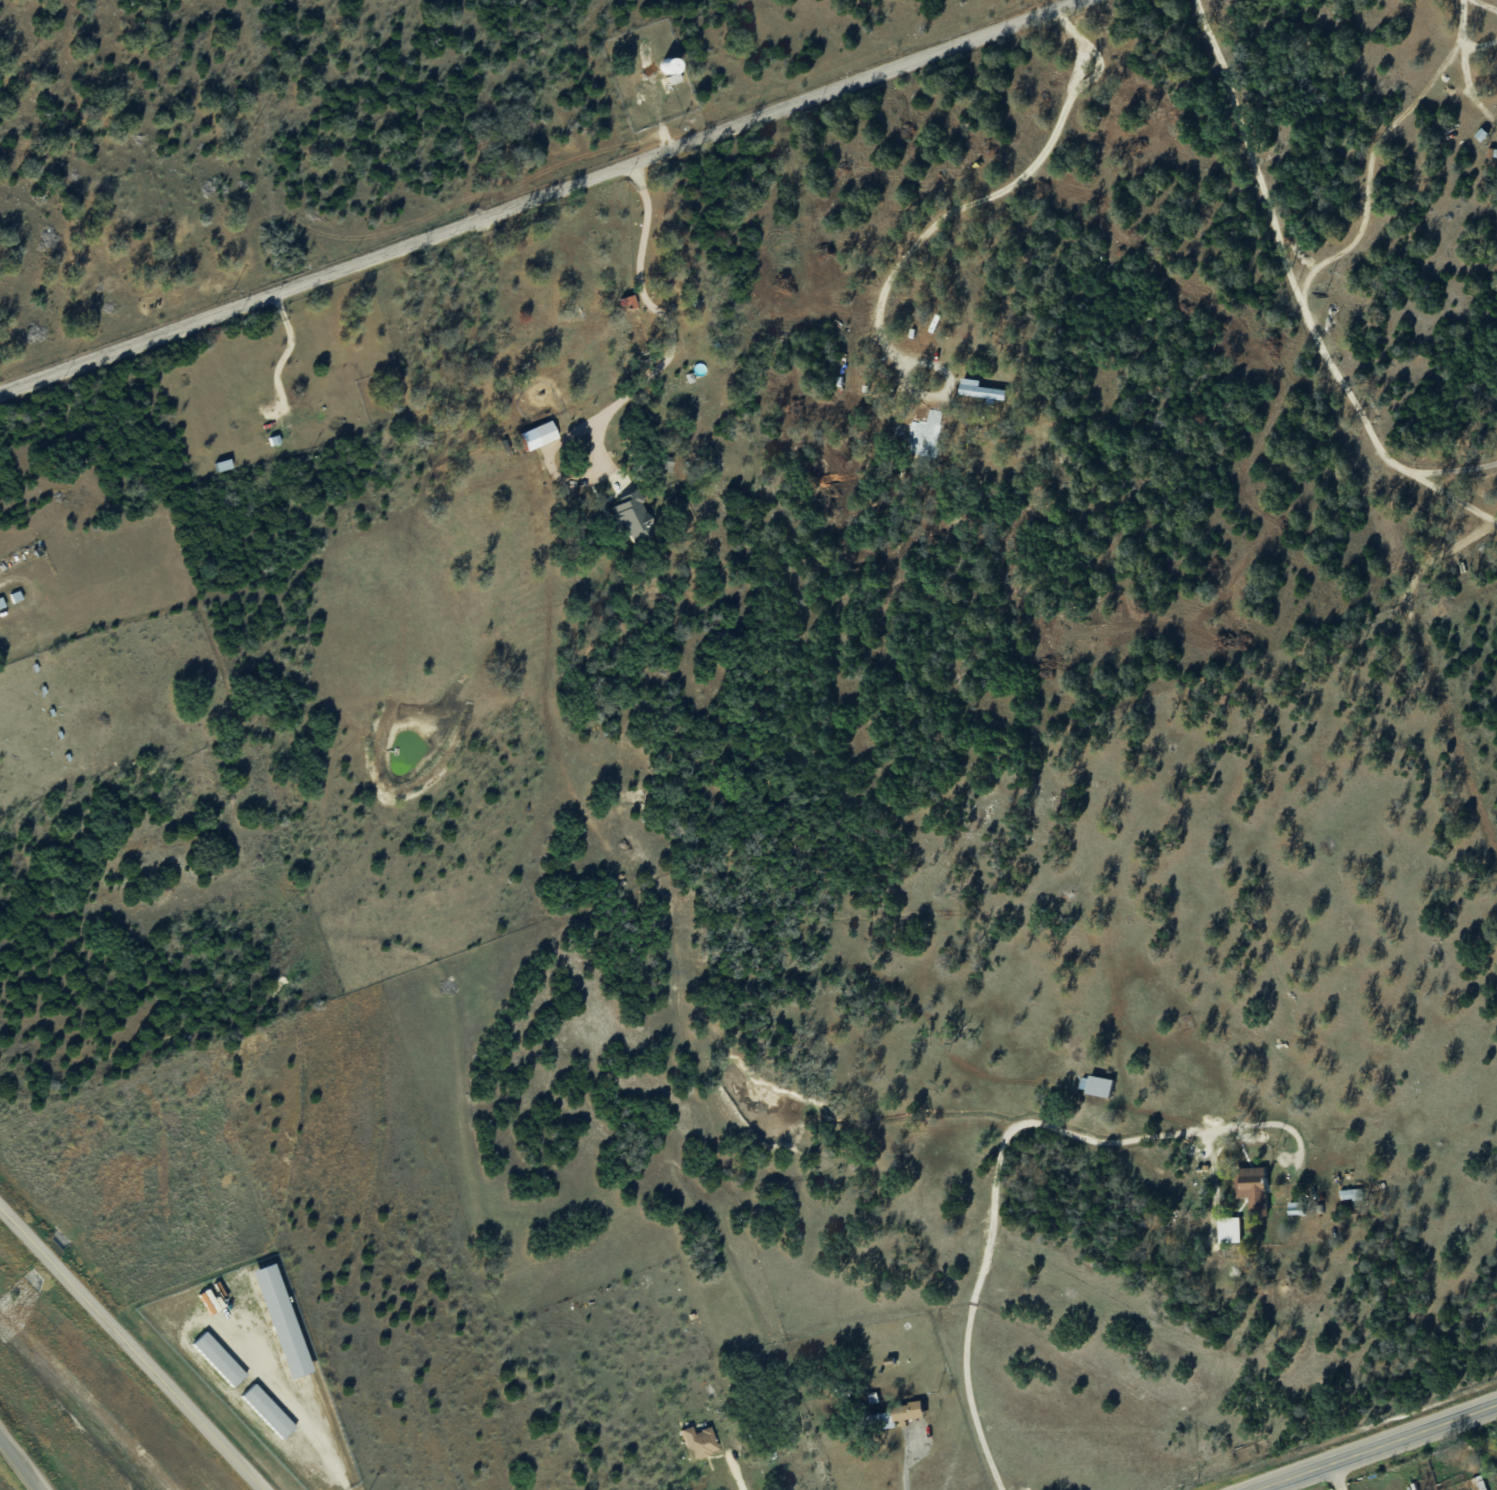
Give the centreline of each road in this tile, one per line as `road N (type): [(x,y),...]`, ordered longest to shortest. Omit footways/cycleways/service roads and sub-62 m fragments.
road 1 (residential): [(0,396),(1089,0)]
road 2 (residential): [(0,1208),(262,1489)]
road 3 (secondary): [(1496,1407),(1262,1489)]

